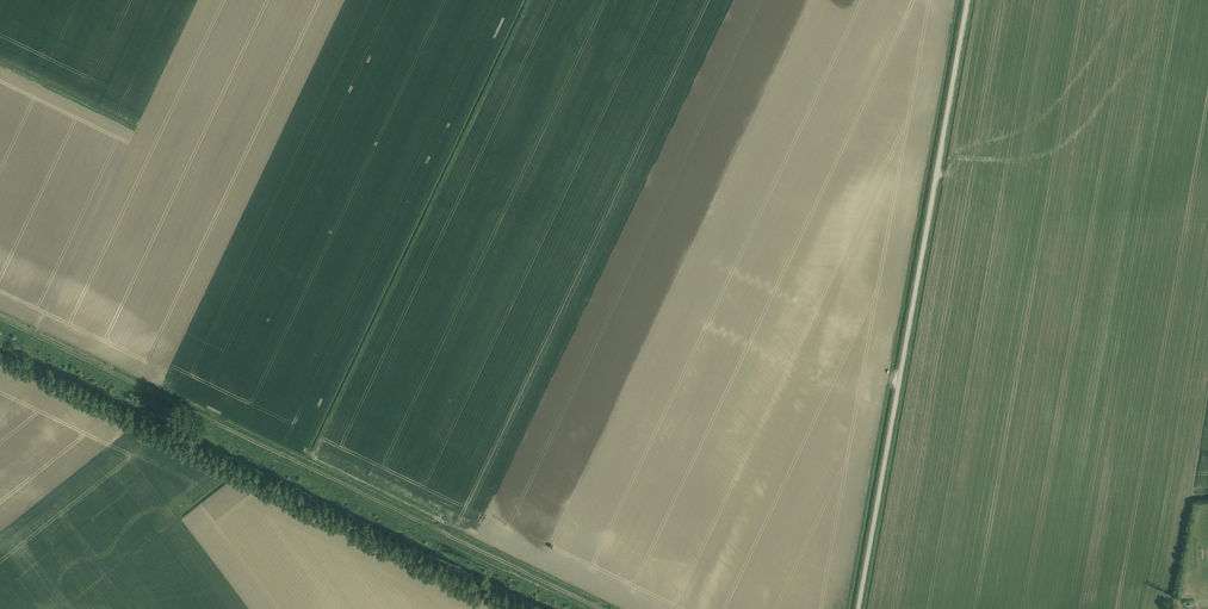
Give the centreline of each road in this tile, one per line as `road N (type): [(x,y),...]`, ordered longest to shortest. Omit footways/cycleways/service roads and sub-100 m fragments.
road 1 (track): [(597,608),(0,320)]
road 2 (unclassified): [(858,608),(965,0)]

